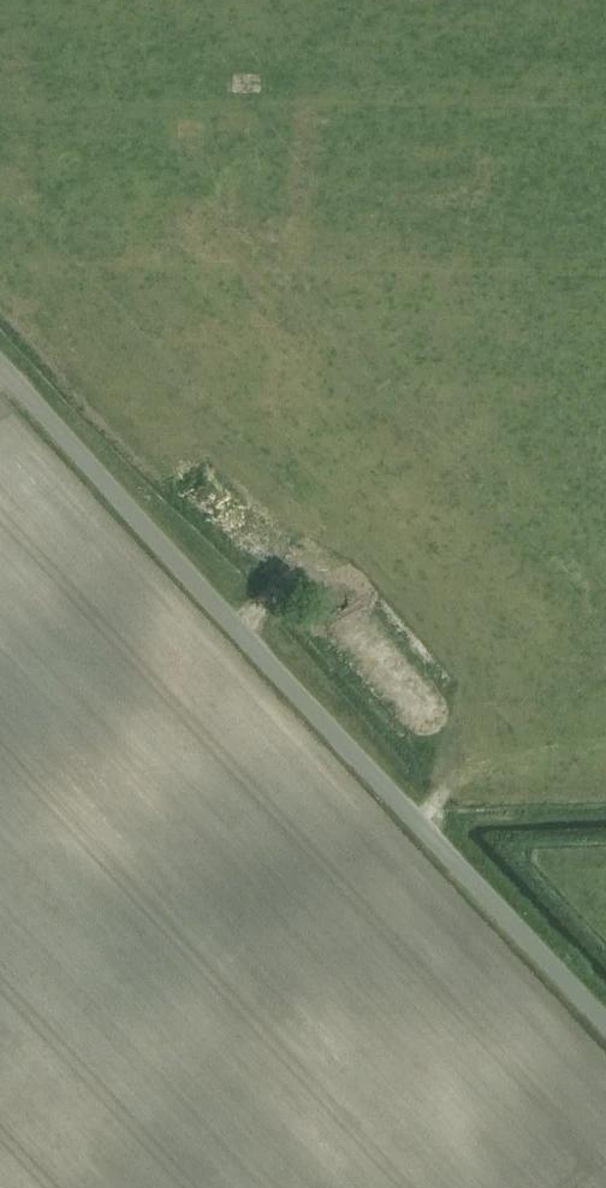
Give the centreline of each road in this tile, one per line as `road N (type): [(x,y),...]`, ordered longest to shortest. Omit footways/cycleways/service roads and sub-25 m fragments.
road 1 (unclassified): [(605,1023),(0,370)]

